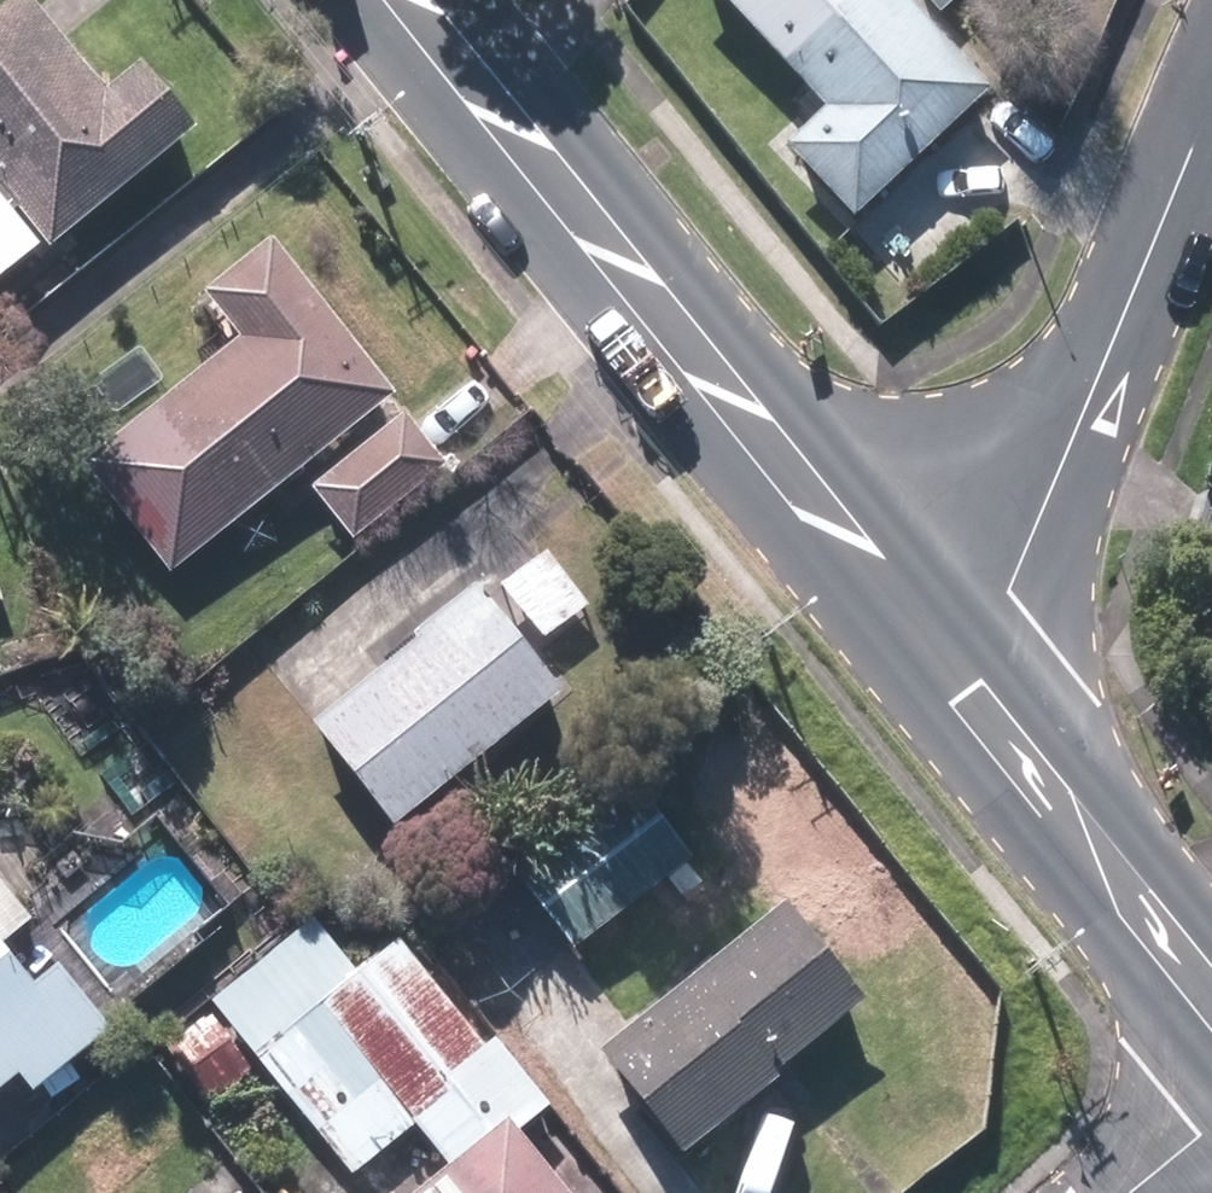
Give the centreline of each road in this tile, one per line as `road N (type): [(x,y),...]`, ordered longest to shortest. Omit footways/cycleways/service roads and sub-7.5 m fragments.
road 1 (secondary): [(424,0),(950,643)]
road 2 (residential): [(1211,91),(1008,595),(950,643)]
road 3 (secondary): [(950,643),(1211,982)]

